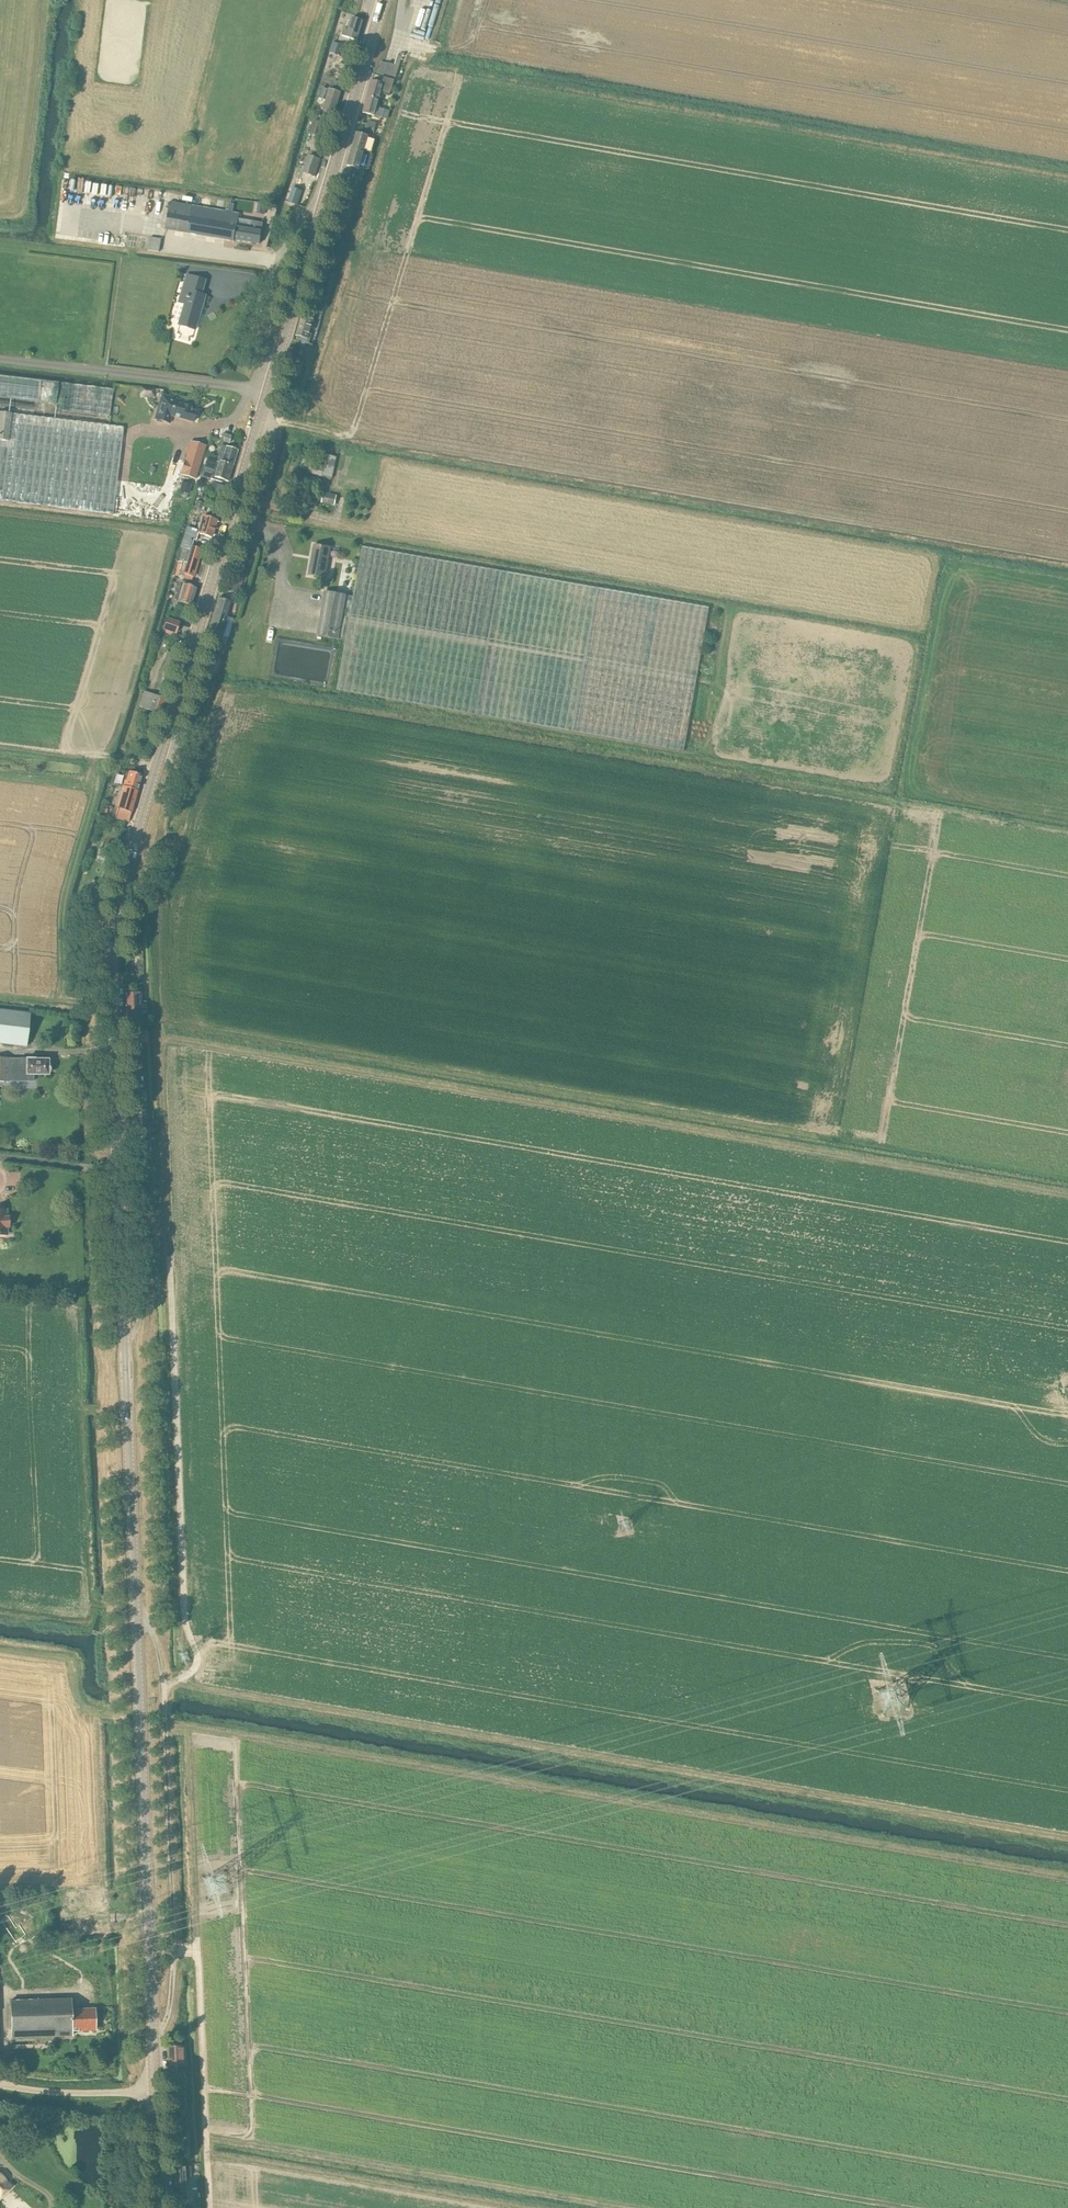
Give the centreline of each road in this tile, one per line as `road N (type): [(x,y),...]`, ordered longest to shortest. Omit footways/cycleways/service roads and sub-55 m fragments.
road 1 (secondary): [(156,2090),(108,966),(112,917),(378,20)]
road 2 (track): [(164,1693),(201,1663),(185,1625),(170,1260)]
road 3 (track): [(154,2041),(180,1951),(164,1693),(156,1642),(134,1600)]
road 4 (track): [(180,1951),(197,1961),(208,2207)]
road 5 (unclassified): [(156,2090),(0,2084)]

